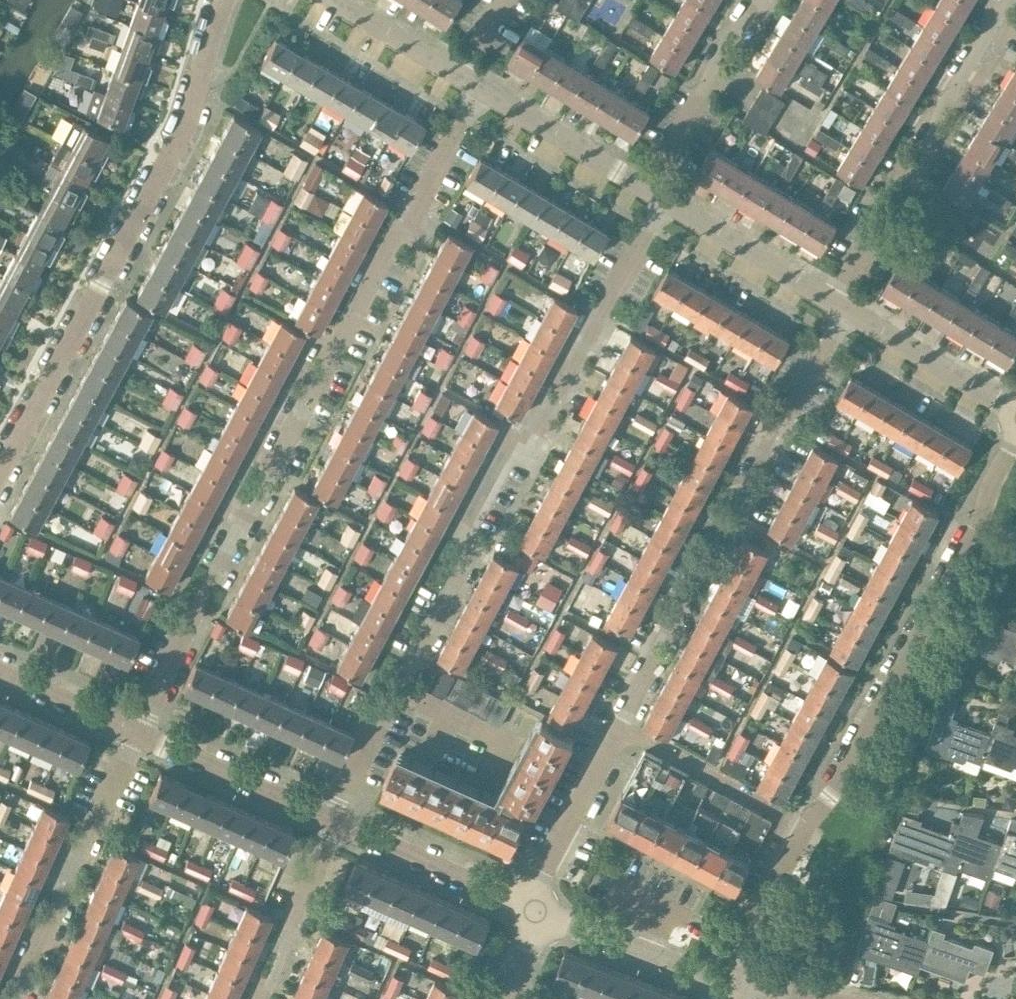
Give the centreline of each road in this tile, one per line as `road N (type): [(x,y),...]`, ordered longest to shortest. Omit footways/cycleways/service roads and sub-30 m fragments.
road 1 (residential): [(134,732),(483,87)]
road 2 (residential): [(335,821),(392,697),(474,552),(473,509),(502,457),(525,446),(667,198)]
road 3 (residential): [(0,478),(184,129),(225,0)]
road 4 (residential): [(618,727),(848,309)]
road 5 (residential): [(803,821),(843,774),(963,519),(1015,430)]
road 6 (residential): [(833,299),(1010,0)]
road 7 (residential): [(16,998),(134,732)]
road 8 (residential): [(335,821),(134,732)]
road 9 (residential): [(532,914),(335,821)]
road 10 (residential): [(646,185),(757,0)]
road 11 (residential): [(803,821),(618,727)]
road 12 (residential): [(532,914),(542,869),(618,727)]
road 13 (residential): [(726,981),(532,914)]
road 14 (residential): [(1015,411),(848,309)]
road 15 (residential): [(833,299),(667,198)]
road 16 (residential): [(260,998),(335,821)]
road 17 (residential): [(646,185),(483,87)]
road 18 (residential): [(726,981),(803,821)]
road 19 (residential): [(134,732),(0,671)]
road 20 (residential): [(459,73),(338,0)]

